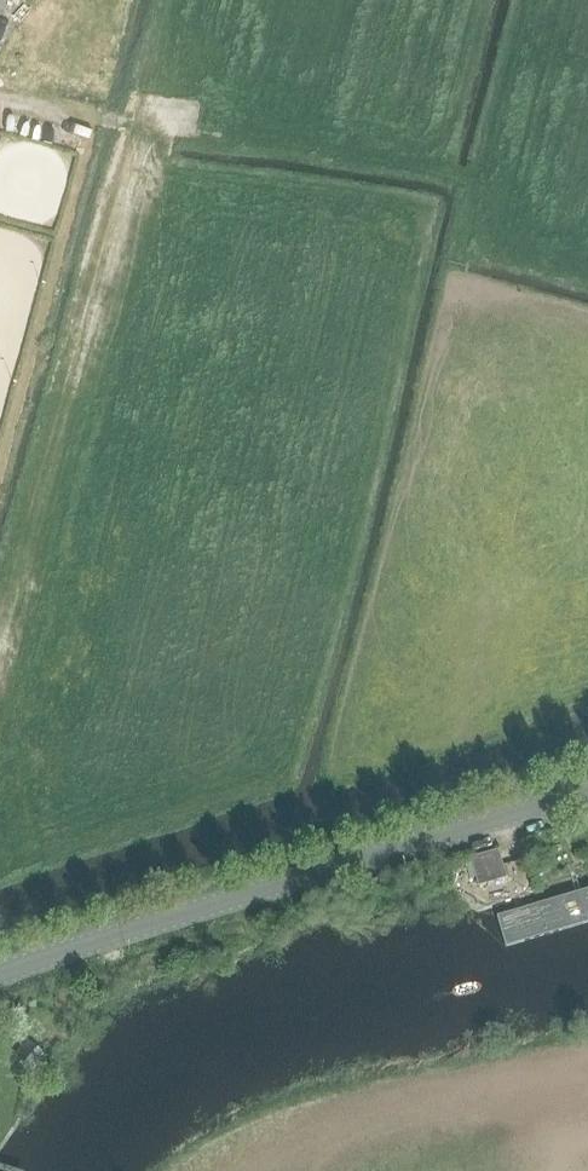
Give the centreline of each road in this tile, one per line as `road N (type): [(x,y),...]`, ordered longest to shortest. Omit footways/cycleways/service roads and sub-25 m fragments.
road 1 (tertiary): [(0,973),(587,790)]

